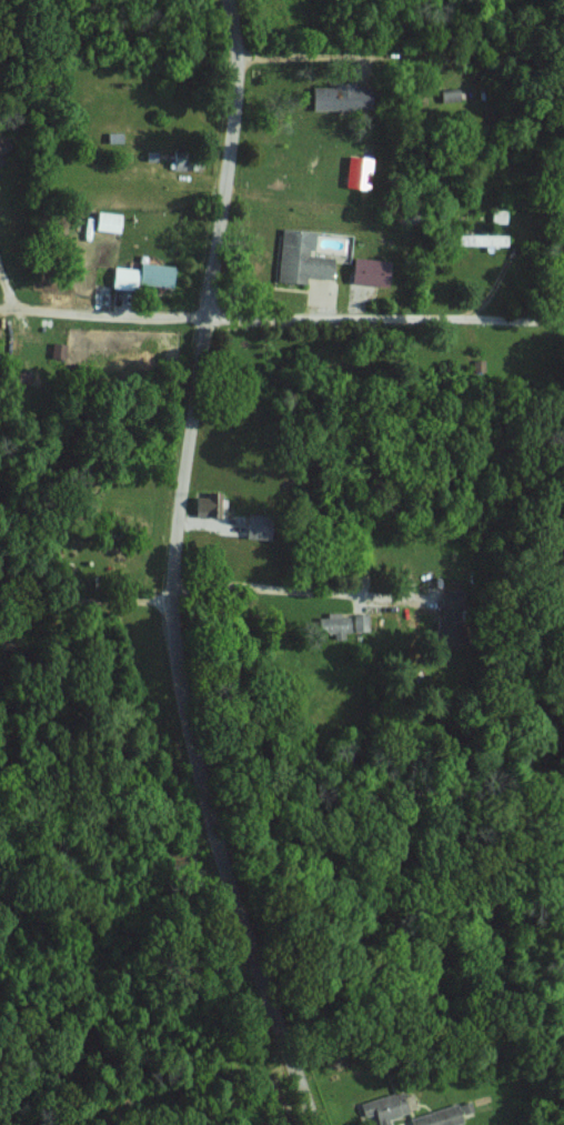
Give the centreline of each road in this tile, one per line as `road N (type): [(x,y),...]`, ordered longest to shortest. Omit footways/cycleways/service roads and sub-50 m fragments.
road 1 (residential): [(230,0),(239,103),(184,495),(179,662),(197,795),(308,1124)]
road 2 (residential): [(563,315),(0,317)]
road 3 (residential): [(239,41),(440,46)]
road 4 (residential): [(362,614),(353,596),(177,587)]

